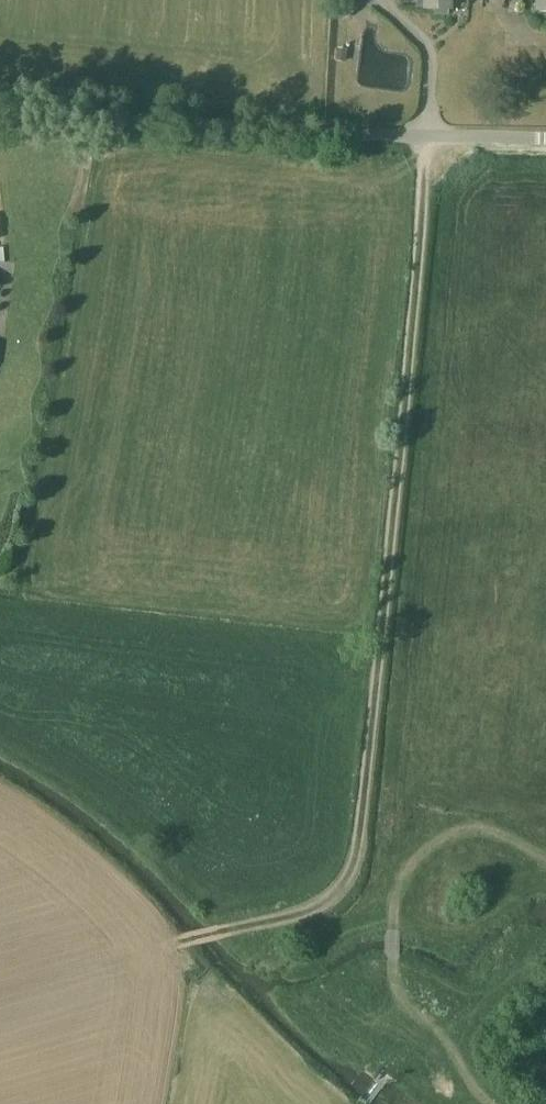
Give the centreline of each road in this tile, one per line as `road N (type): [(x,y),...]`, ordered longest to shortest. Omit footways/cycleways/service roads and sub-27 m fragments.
road 1 (track): [(169,944),(302,912),(338,892),(354,869),(404,414),(423,136)]
road 2 (unclassified): [(0,109),(324,133),(545,139)]
road 3 (track): [(494,1103),(400,996),(391,927),(401,888),(428,845),(481,829),(545,856)]

